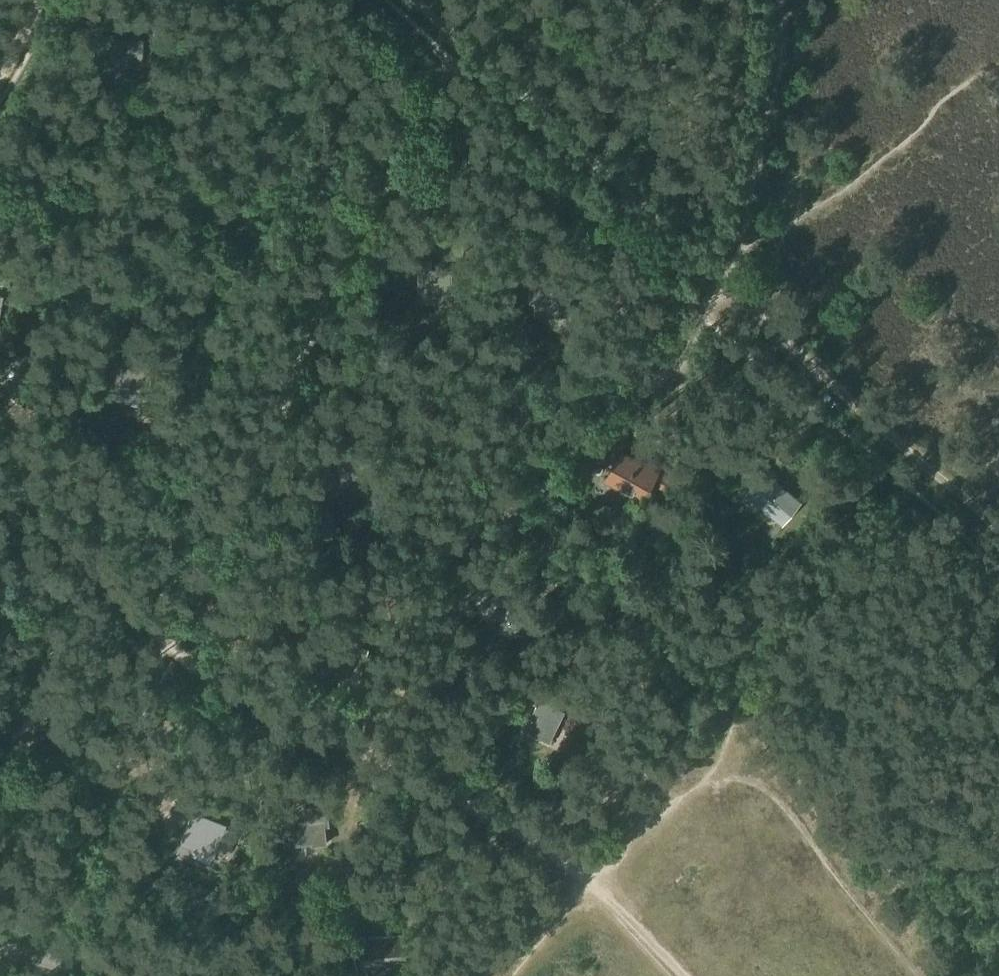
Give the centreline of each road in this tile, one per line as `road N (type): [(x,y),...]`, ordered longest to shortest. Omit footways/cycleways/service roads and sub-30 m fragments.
road 1 (track): [(0,473),(170,659),(562,853),(680,975)]
road 2 (track): [(450,63),(320,318),(117,781)]
road 3 (track): [(422,0),(715,282)]
road 4 (track): [(715,282),(998,533)]
road 5 (track): [(508,975),(587,875),(722,728),(736,699)]
road 6 (track): [(675,781),(706,769),(741,773),(761,785),(914,975)]

